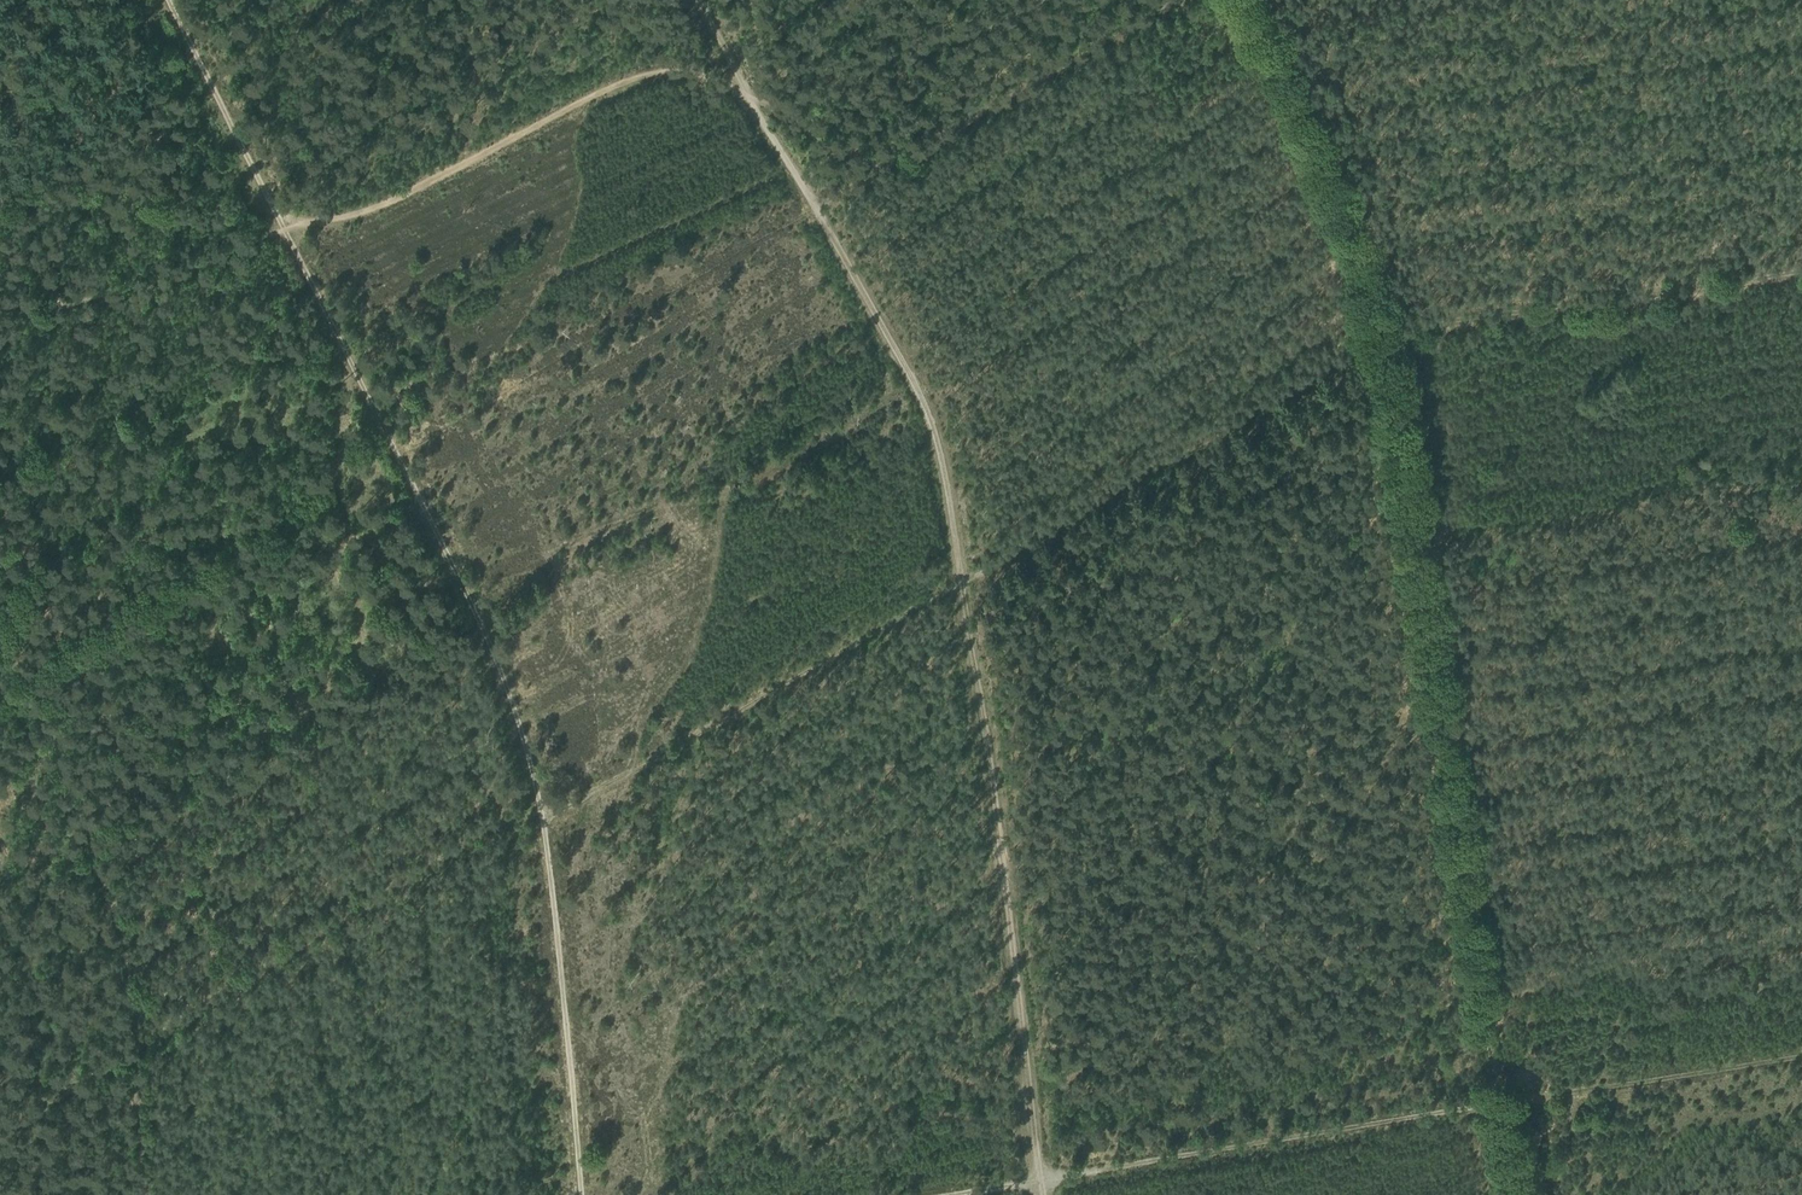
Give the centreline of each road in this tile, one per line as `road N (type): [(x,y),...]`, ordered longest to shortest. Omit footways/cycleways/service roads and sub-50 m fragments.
road 1 (track): [(1801,271),(1383,334),(1512,1194)]
road 2 (track): [(168,0),(488,637),(545,819)]
road 3 (track): [(928,1194),(1801,1055)]
road 4 (track): [(582,1194),(545,819),(963,580)]
road 5 (track): [(963,580),(1383,334),(1352,232),(1246,0)]
road 6 (track): [(755,105),(691,70),(647,73),(362,219),(285,229),(42,311),(0,310)]
road 7 (track): [(1043,1194),(963,580)]
road 8 (track): [(963,580),(952,494),(926,406),(814,205)]
road 9 (track): [(875,167),(1167,0)]
road 10 (track): [(0,671),(95,865)]
road 11 (track): [(95,865),(123,941),(136,1043)]
road 12 (track): [(136,1043),(142,1194)]
road 13 (track): [(755,105),(875,167)]

